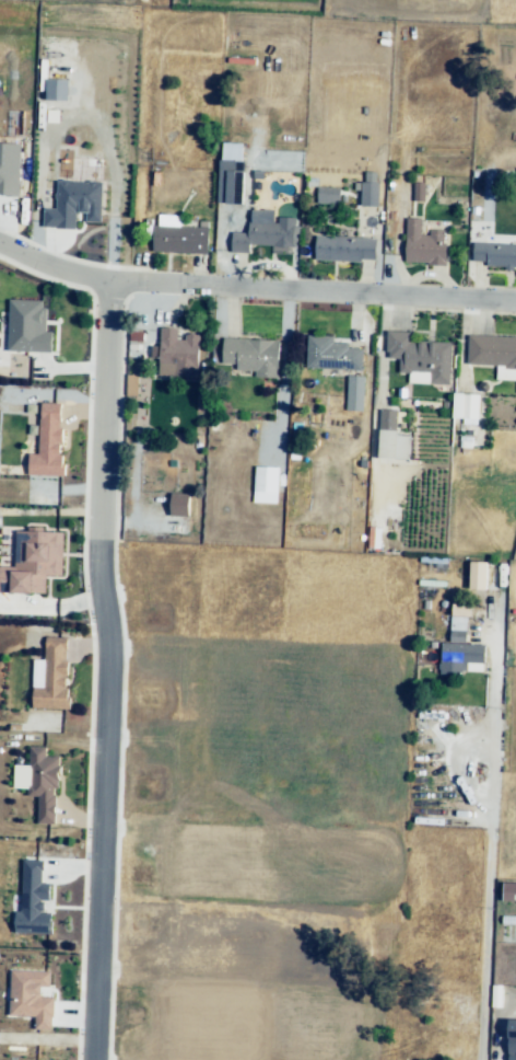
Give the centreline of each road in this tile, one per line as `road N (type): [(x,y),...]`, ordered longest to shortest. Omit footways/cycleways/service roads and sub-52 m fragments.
road 1 (residential): [(91,1059),(112,286)]
road 2 (residential): [(0,246),(112,286),(226,284),(515,301)]

